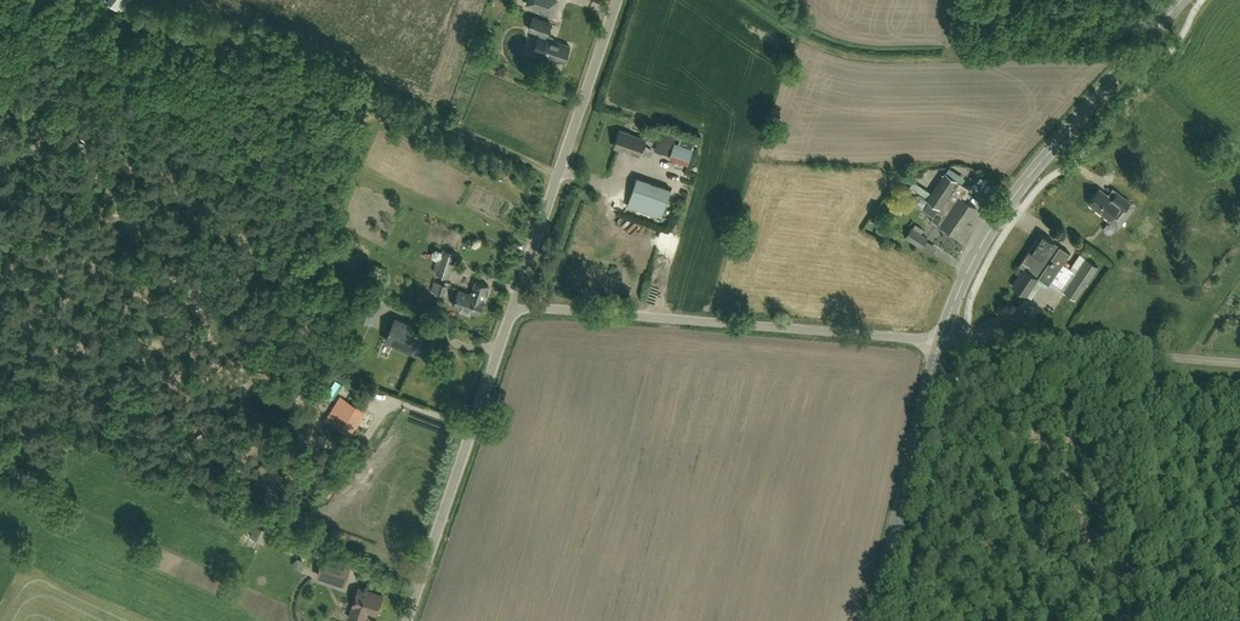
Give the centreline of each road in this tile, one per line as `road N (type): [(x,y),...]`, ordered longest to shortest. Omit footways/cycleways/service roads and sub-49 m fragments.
road 1 (track): [(558,174),(360,95),(183,80),(53,0)]
road 2 (unclassified): [(941,339),(514,306)]
road 3 (tertiary): [(1182,0),(1017,192),(967,272),(941,339)]
road 4 (unclassified): [(407,620),(514,306)]
road 5 (unclassified): [(514,306),(617,0)]
road 6 (unclassified): [(1239,363),(941,339)]
road 7 (tertiary): [(941,339),(875,620)]

